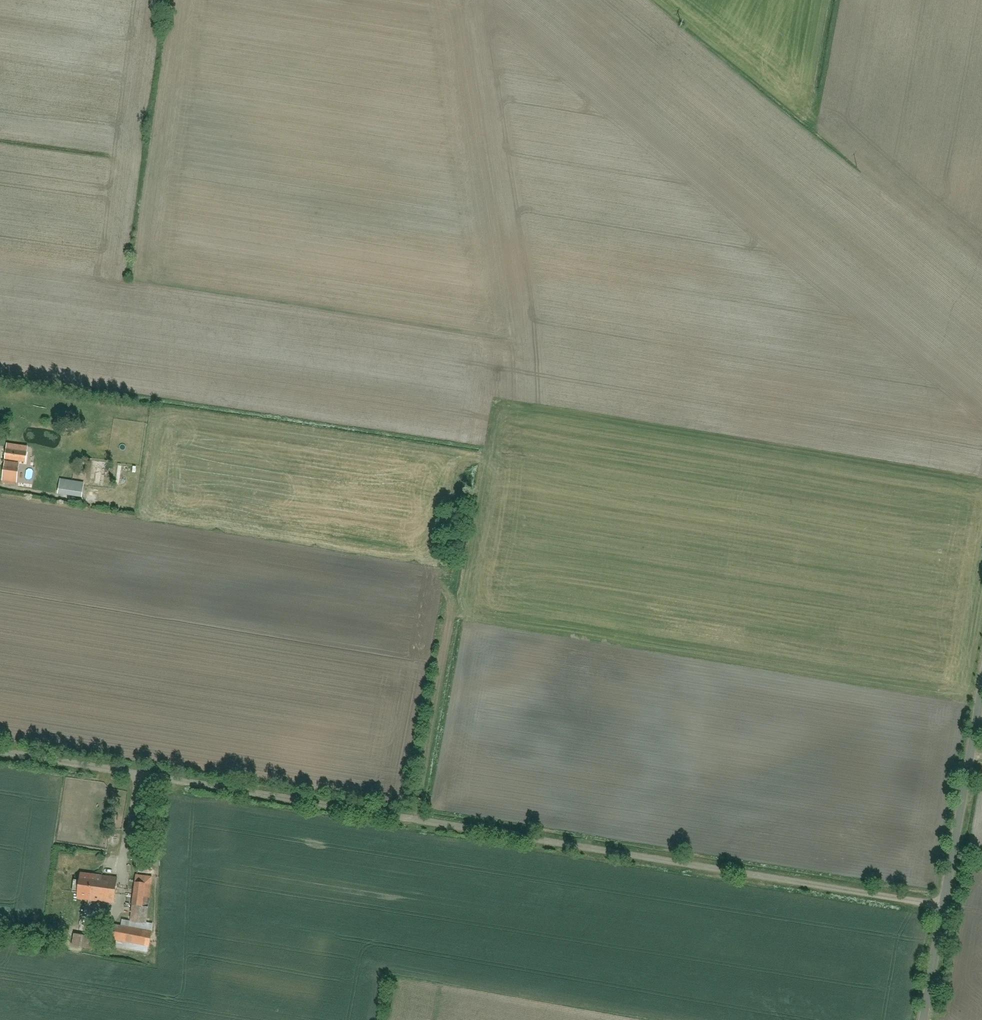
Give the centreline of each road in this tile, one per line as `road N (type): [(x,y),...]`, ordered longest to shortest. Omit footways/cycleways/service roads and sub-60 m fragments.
road 1 (unclassified): [(945,909),(0,752)]
road 2 (unclassified): [(945,909),(981,700)]

